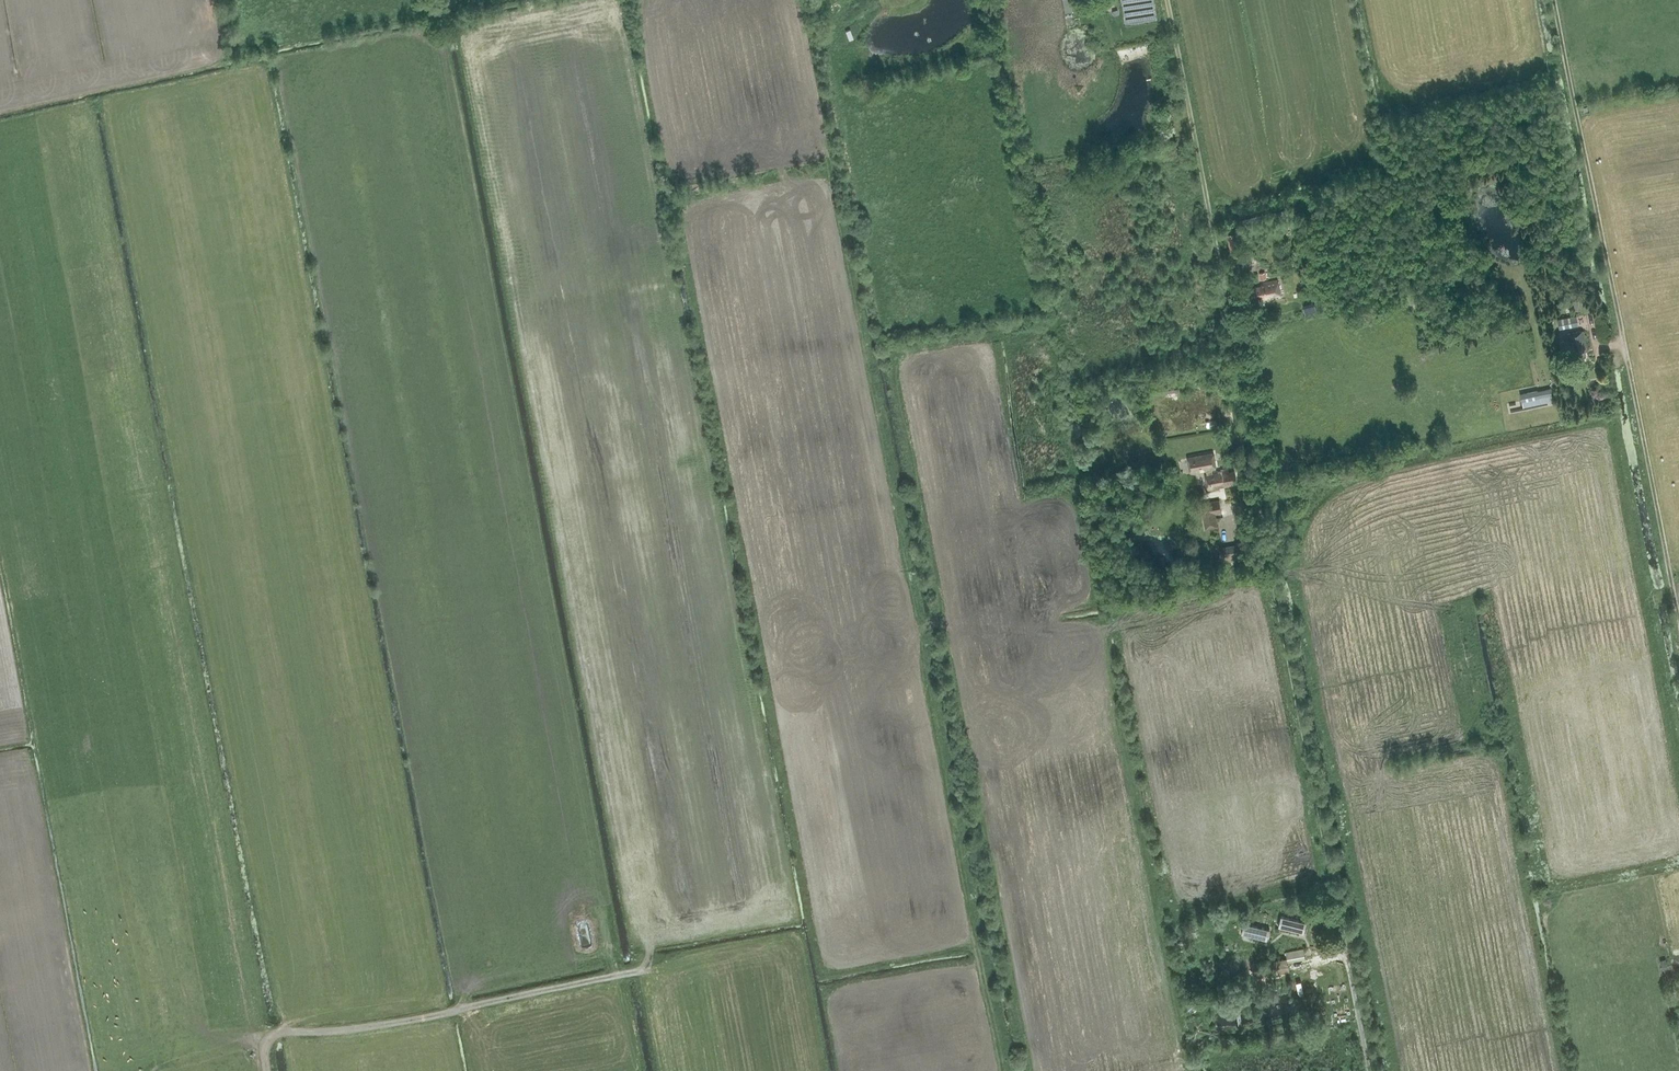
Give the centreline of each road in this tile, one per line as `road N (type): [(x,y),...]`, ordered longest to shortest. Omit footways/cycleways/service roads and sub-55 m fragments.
road 1 (track): [(1164,0),(1333,886)]
road 2 (track): [(1550,0),(1678,652)]
road 3 (unclassified): [(1372,1070),(1333,886)]

